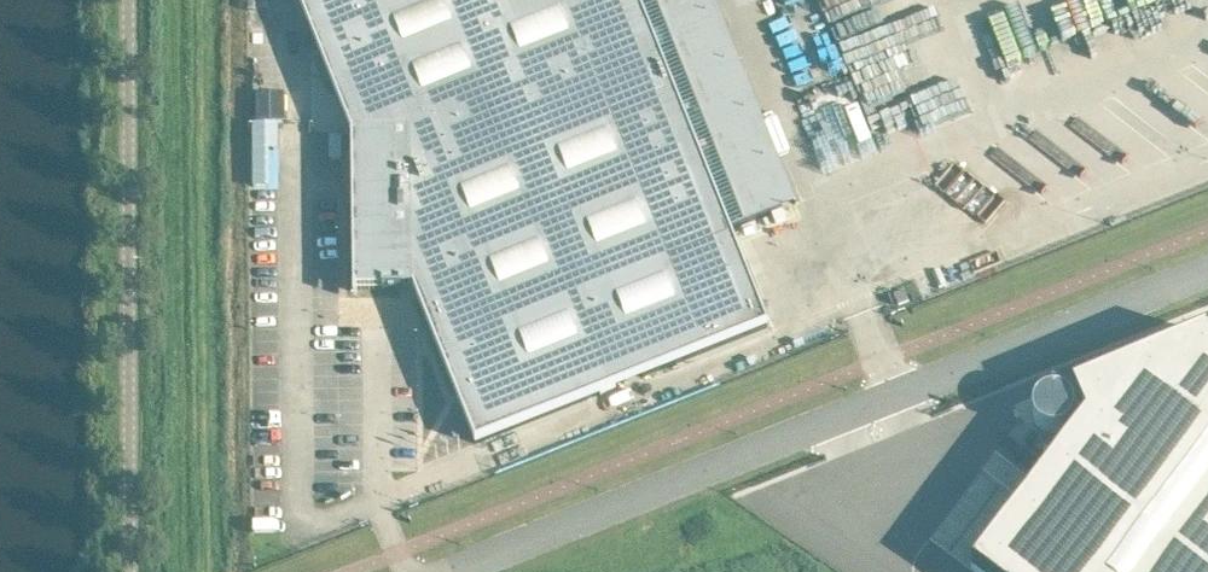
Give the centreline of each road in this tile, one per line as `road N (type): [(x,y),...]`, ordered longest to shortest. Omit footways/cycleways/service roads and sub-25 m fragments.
road 1 (unclassified): [(450,571),(1207,272)]
road 2 (unclassified): [(127,571),(128,0)]

